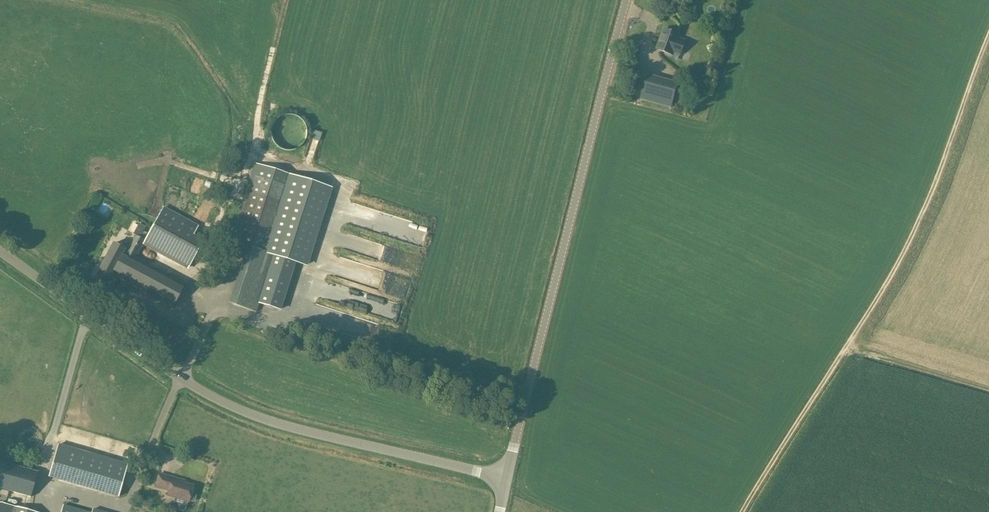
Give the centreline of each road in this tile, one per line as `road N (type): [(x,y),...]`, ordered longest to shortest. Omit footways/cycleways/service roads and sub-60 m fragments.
road 1 (unclassified): [(0,251),(175,375),(249,413),(506,478)]
road 2 (track): [(988,40),(901,260),(744,511)]
road 3 (tertiary): [(506,478),(629,0)]
road 4 (track): [(847,349),(988,390)]

